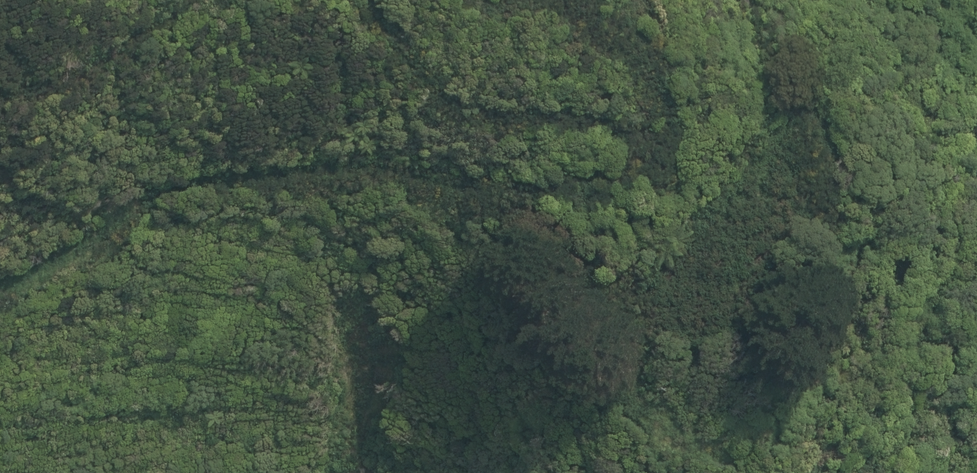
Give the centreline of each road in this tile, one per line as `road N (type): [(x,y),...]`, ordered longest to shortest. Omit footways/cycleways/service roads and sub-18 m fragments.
road 1 (track): [(0,295),(148,210),(256,178),(384,173),(491,189),(582,265),(631,282),(686,267),(736,229),(796,152)]
road 2 (track): [(491,189),(611,179),(635,160),(630,138),(615,126),(481,110),(439,88),(343,0)]
road 3 (track): [(204,0),(77,87),(0,81)]

